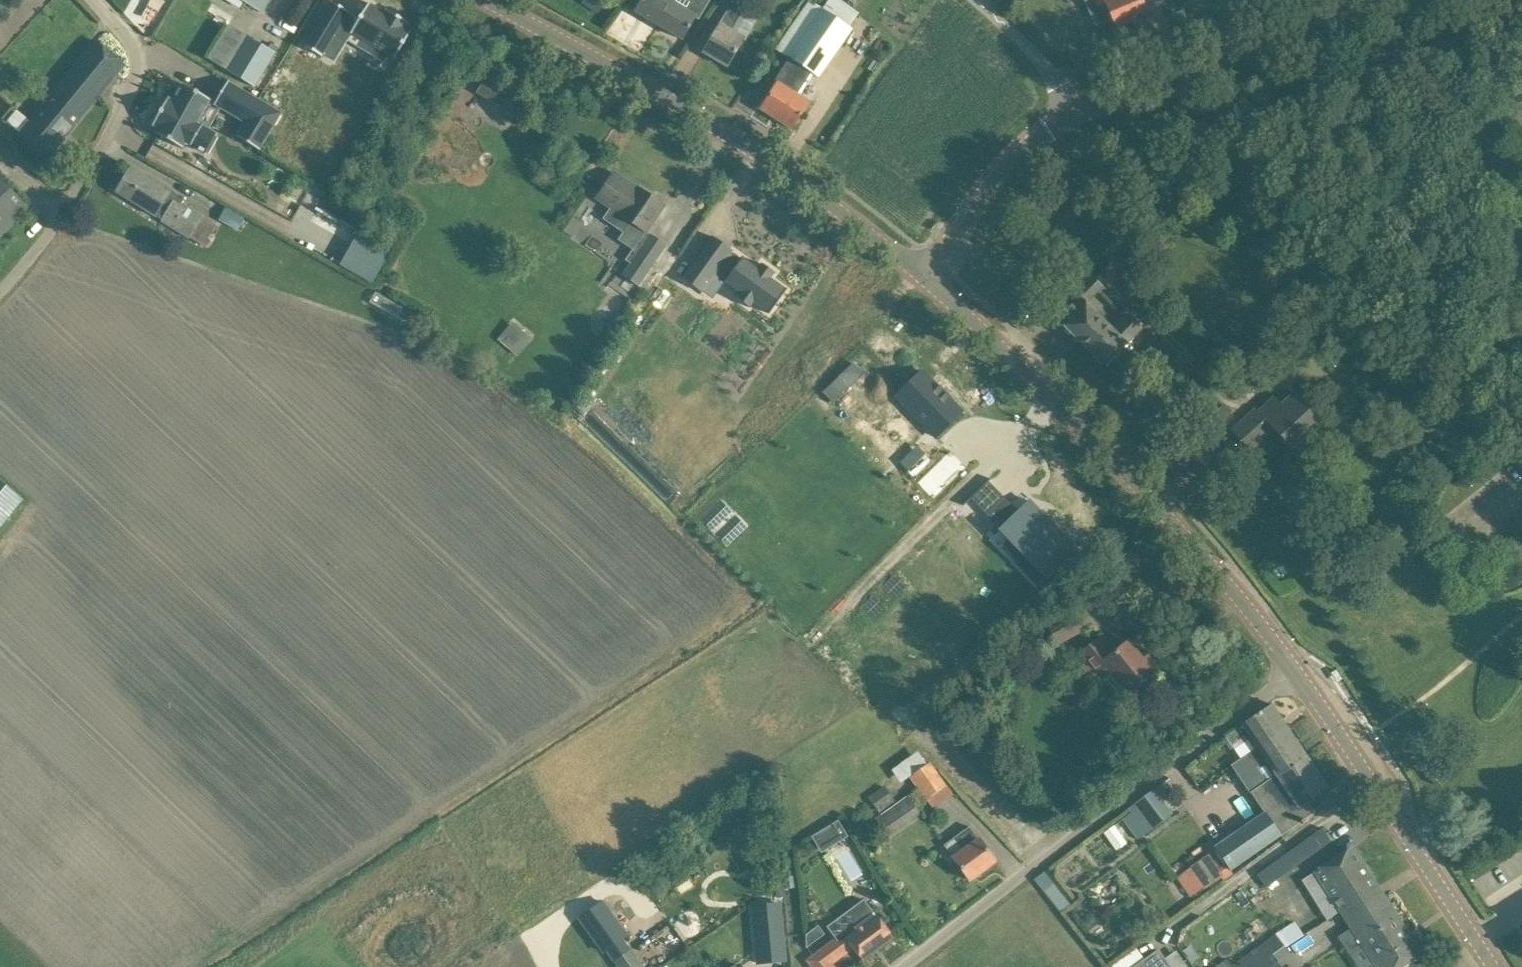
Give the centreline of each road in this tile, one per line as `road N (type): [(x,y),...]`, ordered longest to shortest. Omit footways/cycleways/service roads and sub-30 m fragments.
road 1 (tertiary): [(1297,676),(1199,547),(926,274)]
road 2 (tertiary): [(926,274),(848,210),(634,73),(494,0)]
road 3 (residential): [(902,966),(1297,676)]
road 4 (tertiary): [(1497,966),(1352,745),(1297,676)]
road 5 (residential): [(93,0),(134,53),(132,86),(49,235),(0,289)]
road 6 (unclassified): [(1087,109),(1389,0)]
road 7 (unclassified): [(926,274),(982,199),(1087,109)]
road 8 (residential): [(1087,109),(971,0)]

